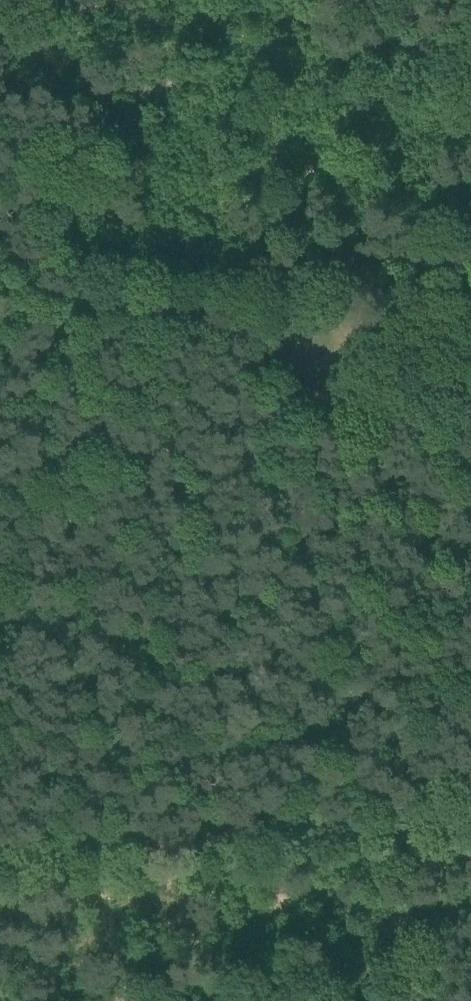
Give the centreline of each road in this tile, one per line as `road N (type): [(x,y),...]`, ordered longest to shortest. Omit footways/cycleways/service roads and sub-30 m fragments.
road 1 (track): [(0,357),(470,241)]
road 2 (track): [(470,828),(0,878)]

